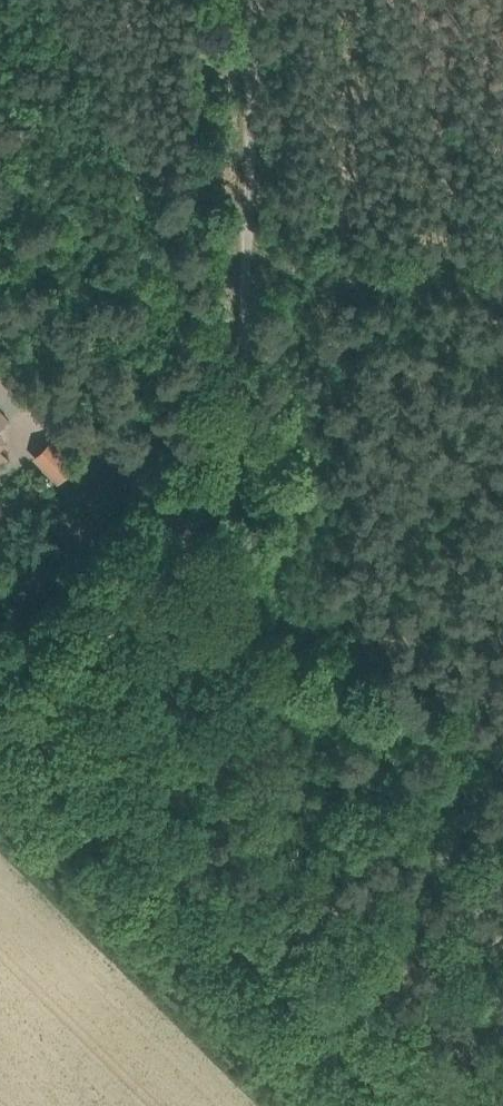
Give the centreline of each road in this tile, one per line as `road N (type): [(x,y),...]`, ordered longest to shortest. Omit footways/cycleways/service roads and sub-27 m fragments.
road 1 (track): [(29,710),(428,1105)]
road 2 (track): [(261,0),(236,433)]
road 3 (track): [(0,209),(236,433)]
road 4 (track): [(0,733),(66,681),(191,544)]
road 5 (track): [(236,433),(224,492),(191,544)]

